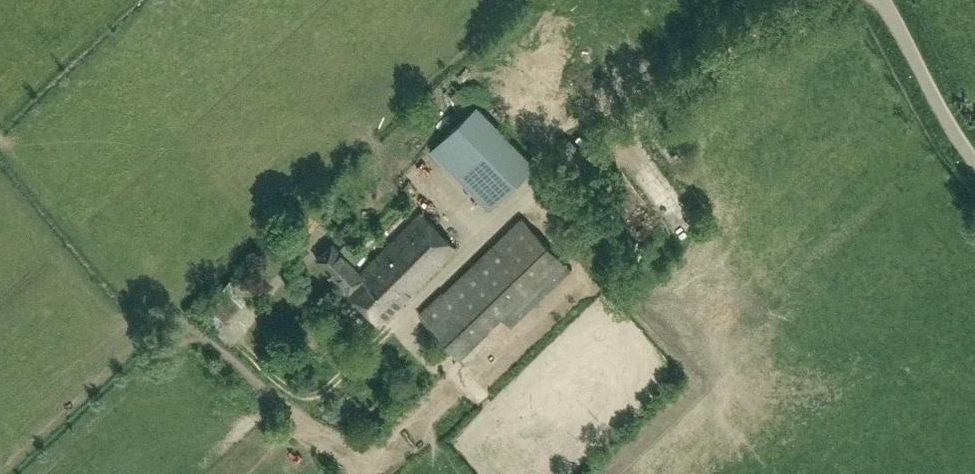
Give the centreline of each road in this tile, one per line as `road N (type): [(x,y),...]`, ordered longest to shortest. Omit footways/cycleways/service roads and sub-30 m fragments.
road 1 (unclassified): [(974,163),(882,0)]

